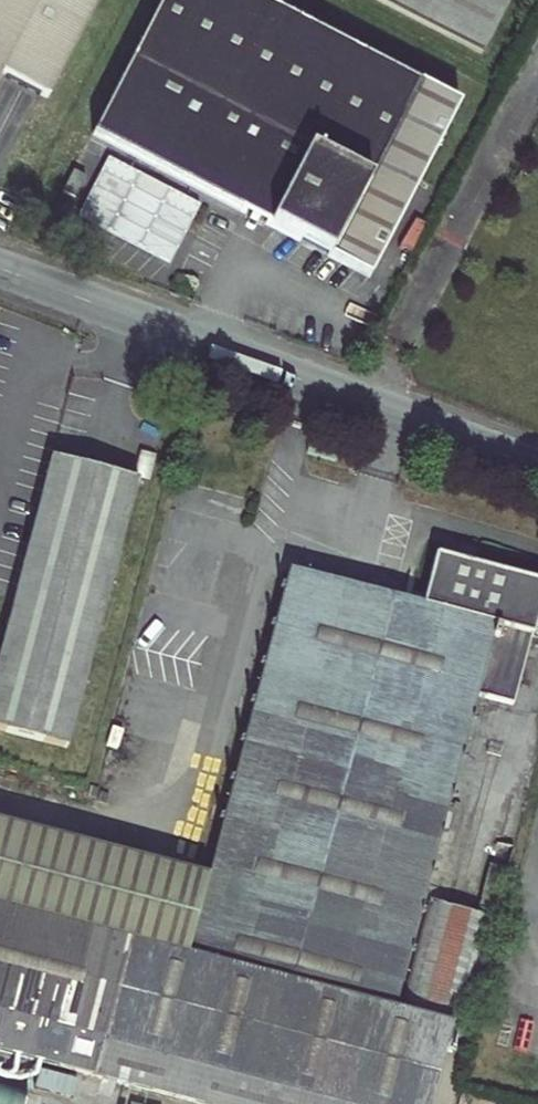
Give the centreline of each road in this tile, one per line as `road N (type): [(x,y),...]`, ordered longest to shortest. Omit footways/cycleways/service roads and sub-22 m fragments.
road 1 (unclassified): [(537,469),(0,269)]

